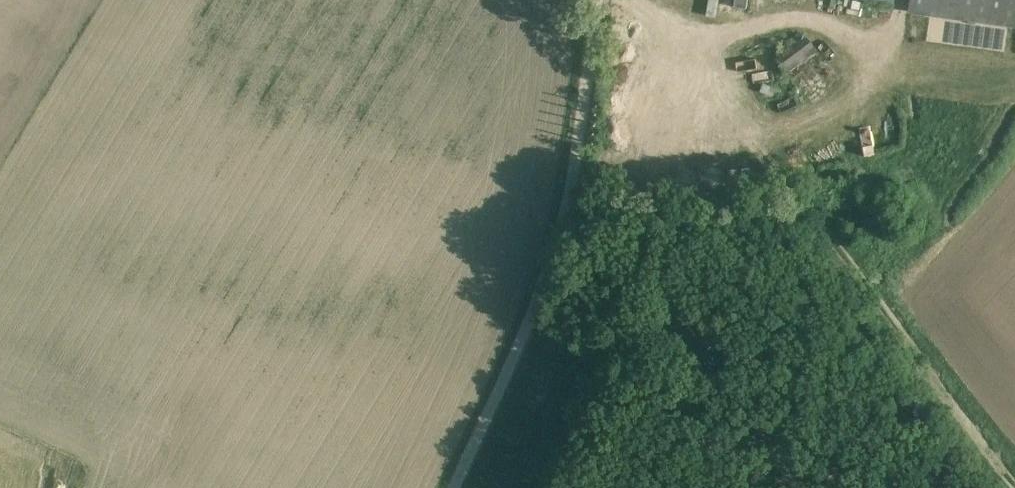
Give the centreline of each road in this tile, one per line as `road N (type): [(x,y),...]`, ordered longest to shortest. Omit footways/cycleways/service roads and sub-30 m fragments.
road 1 (track): [(452,487),(522,339),(579,171),(600,0)]

